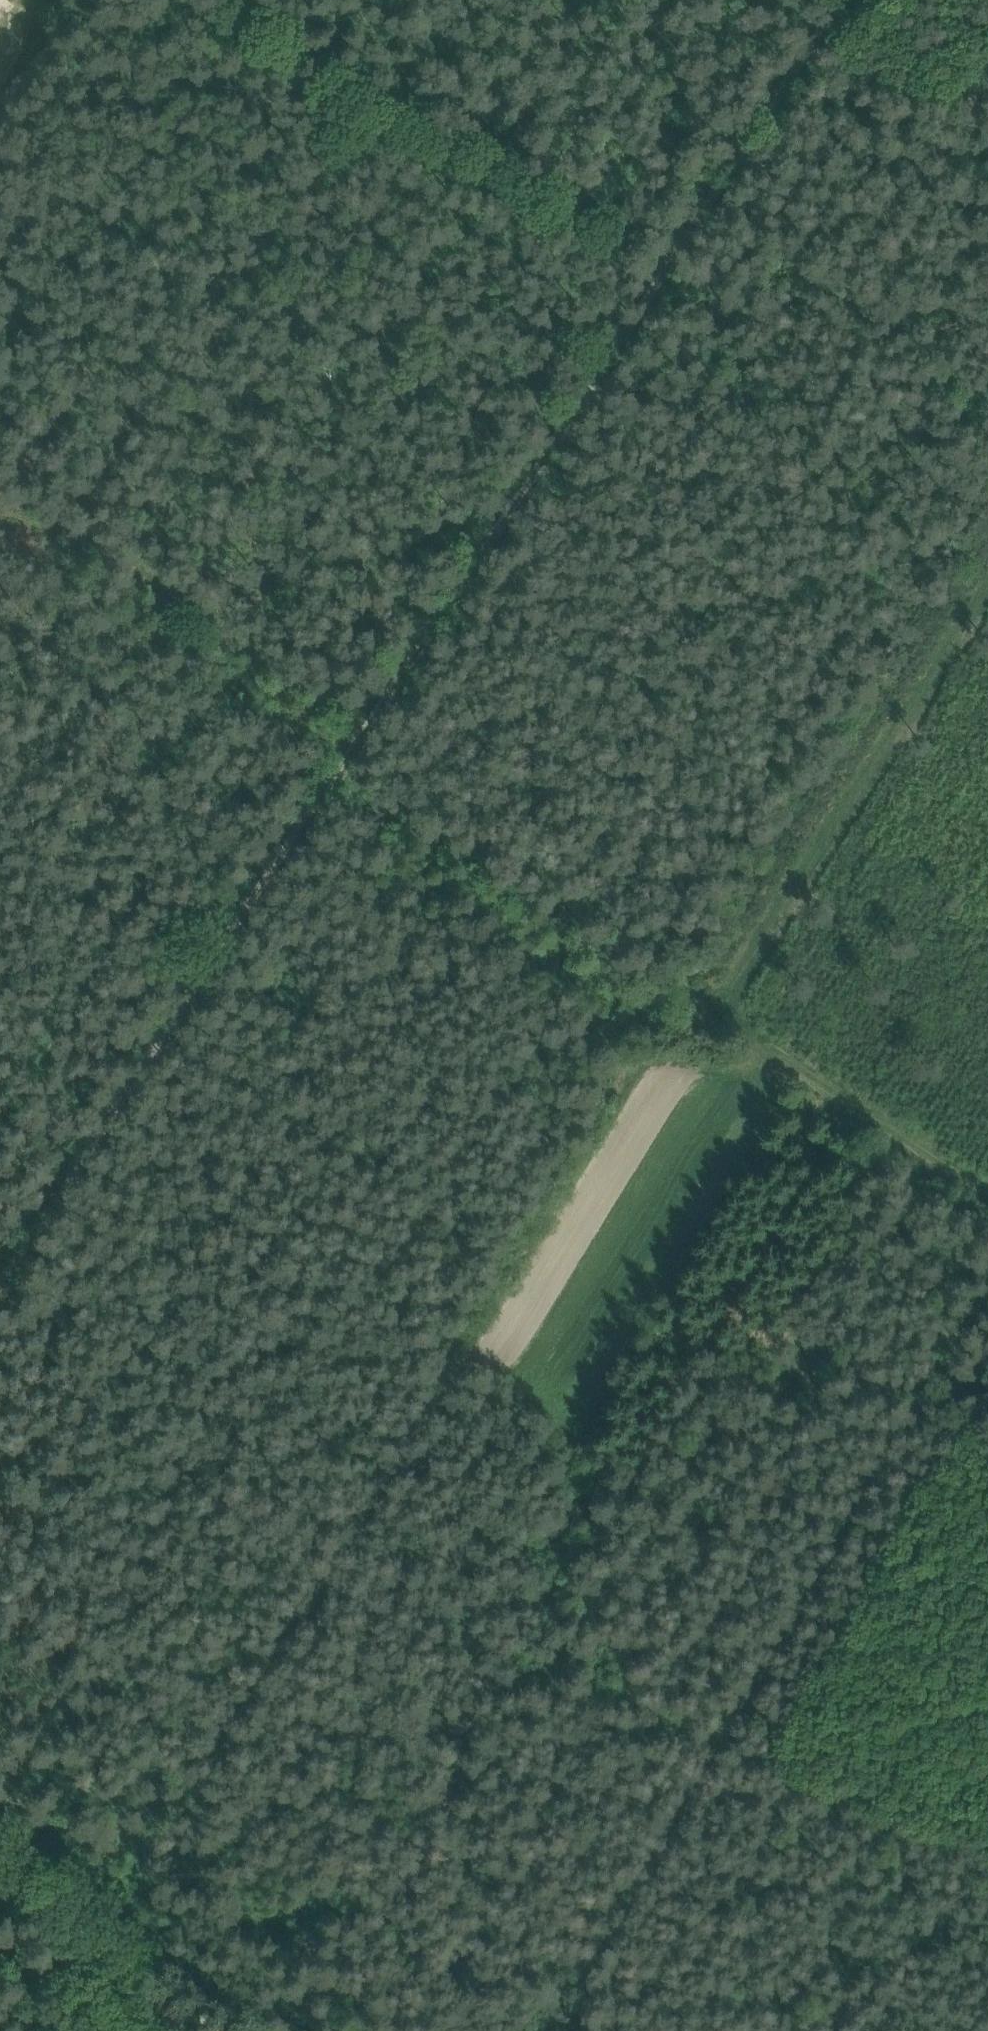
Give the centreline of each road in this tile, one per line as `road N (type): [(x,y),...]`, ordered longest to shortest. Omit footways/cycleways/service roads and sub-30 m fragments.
road 1 (track): [(839,0),(0,1284)]
road 2 (track): [(0,1872),(223,2030)]

